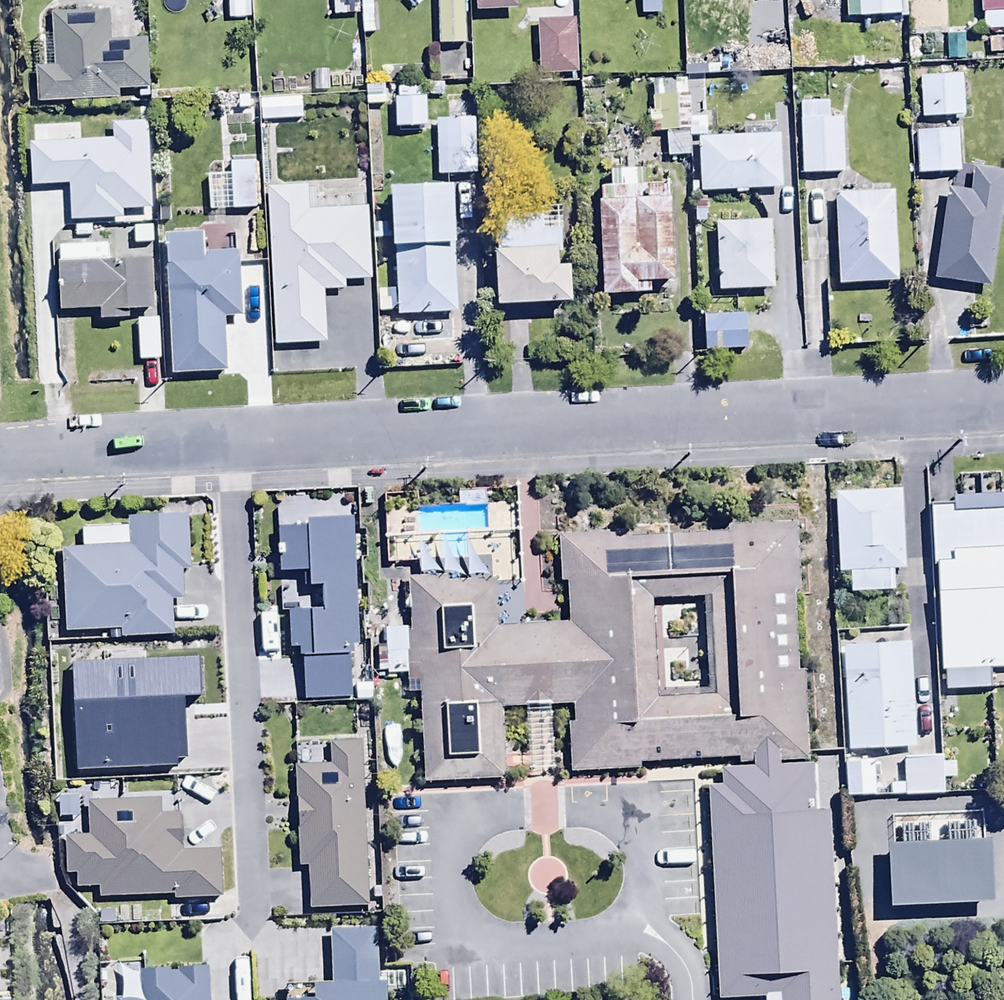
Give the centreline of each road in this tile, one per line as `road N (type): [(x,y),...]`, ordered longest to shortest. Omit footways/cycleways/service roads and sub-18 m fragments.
road 1 (residential): [(1003,397),(0,449)]

